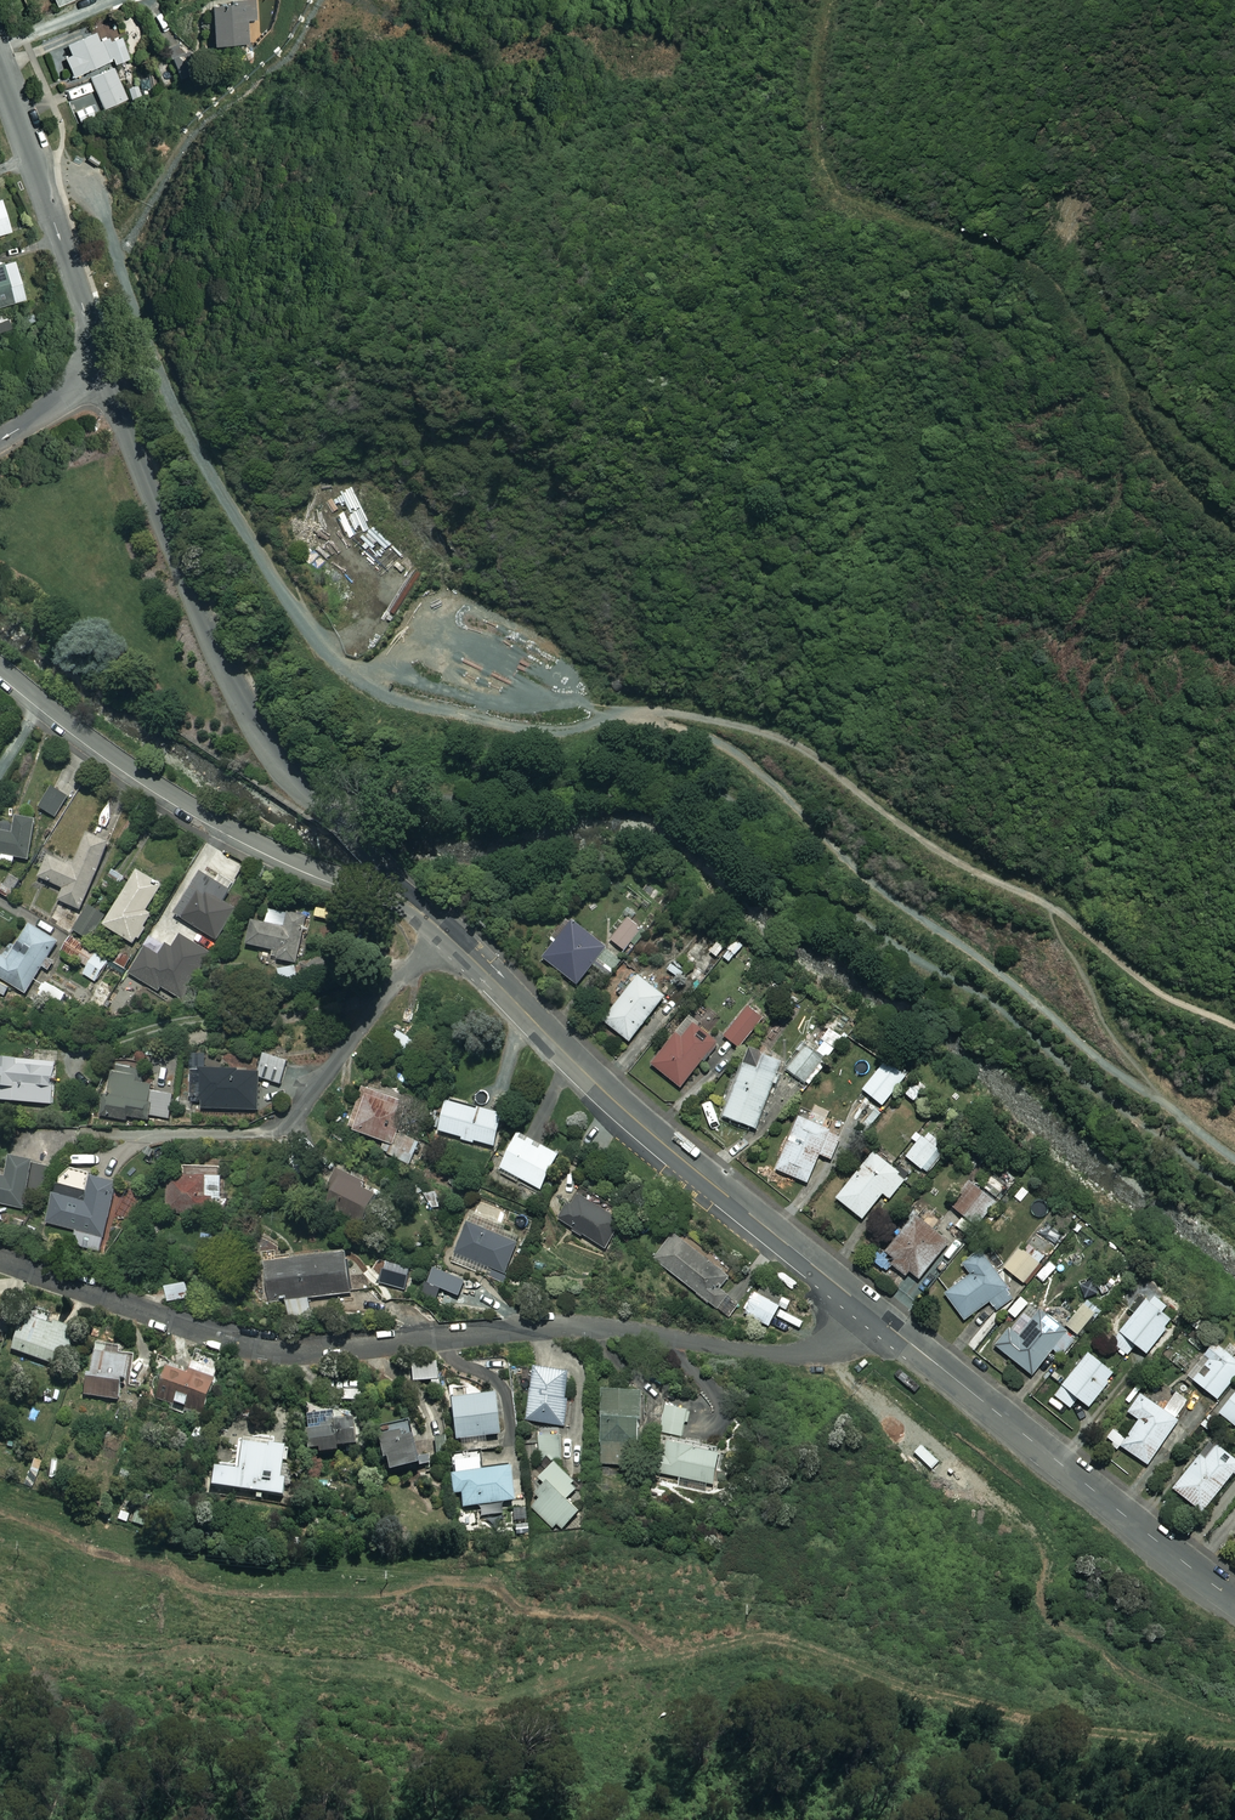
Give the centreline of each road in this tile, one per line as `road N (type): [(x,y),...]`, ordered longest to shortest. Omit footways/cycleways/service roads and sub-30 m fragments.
road 1 (track): [(36,172),(86,187),(152,370),(297,621),(345,674),(382,697),(514,726),(566,729),(656,713),(800,747),(937,850),(1056,910),(1156,989),(1234,1027)]
road 2 (residential): [(0,1259),(276,1349),(577,1327),(799,1354),(823,1349),(872,1312)]
road 3 (track): [(1234,533),(1177,483),(1142,433),(1114,362),(1048,279),(1000,250),(852,209),(829,193),(817,152),(832,0)]
road 4 (track): [(630,716),(699,733),(733,751),(870,881),(1157,1100)]
road 5 (residential): [(104,370),(233,686),(278,753),(405,898)]
road 6 (residential): [(440,928),(616,1102),(872,1312)]
road 7 (residential): [(405,898),(288,857),(201,812),(0,666)]
road 8 (residential): [(872,1312),(1234,1601)]
road 9 (residential): [(0,63),(104,370)]
road 10 (residential): [(291,1123),(440,928)]
road 11 (track): [(1130,370),(1234,460)]
road 12 (residential): [(104,370),(0,439)]

